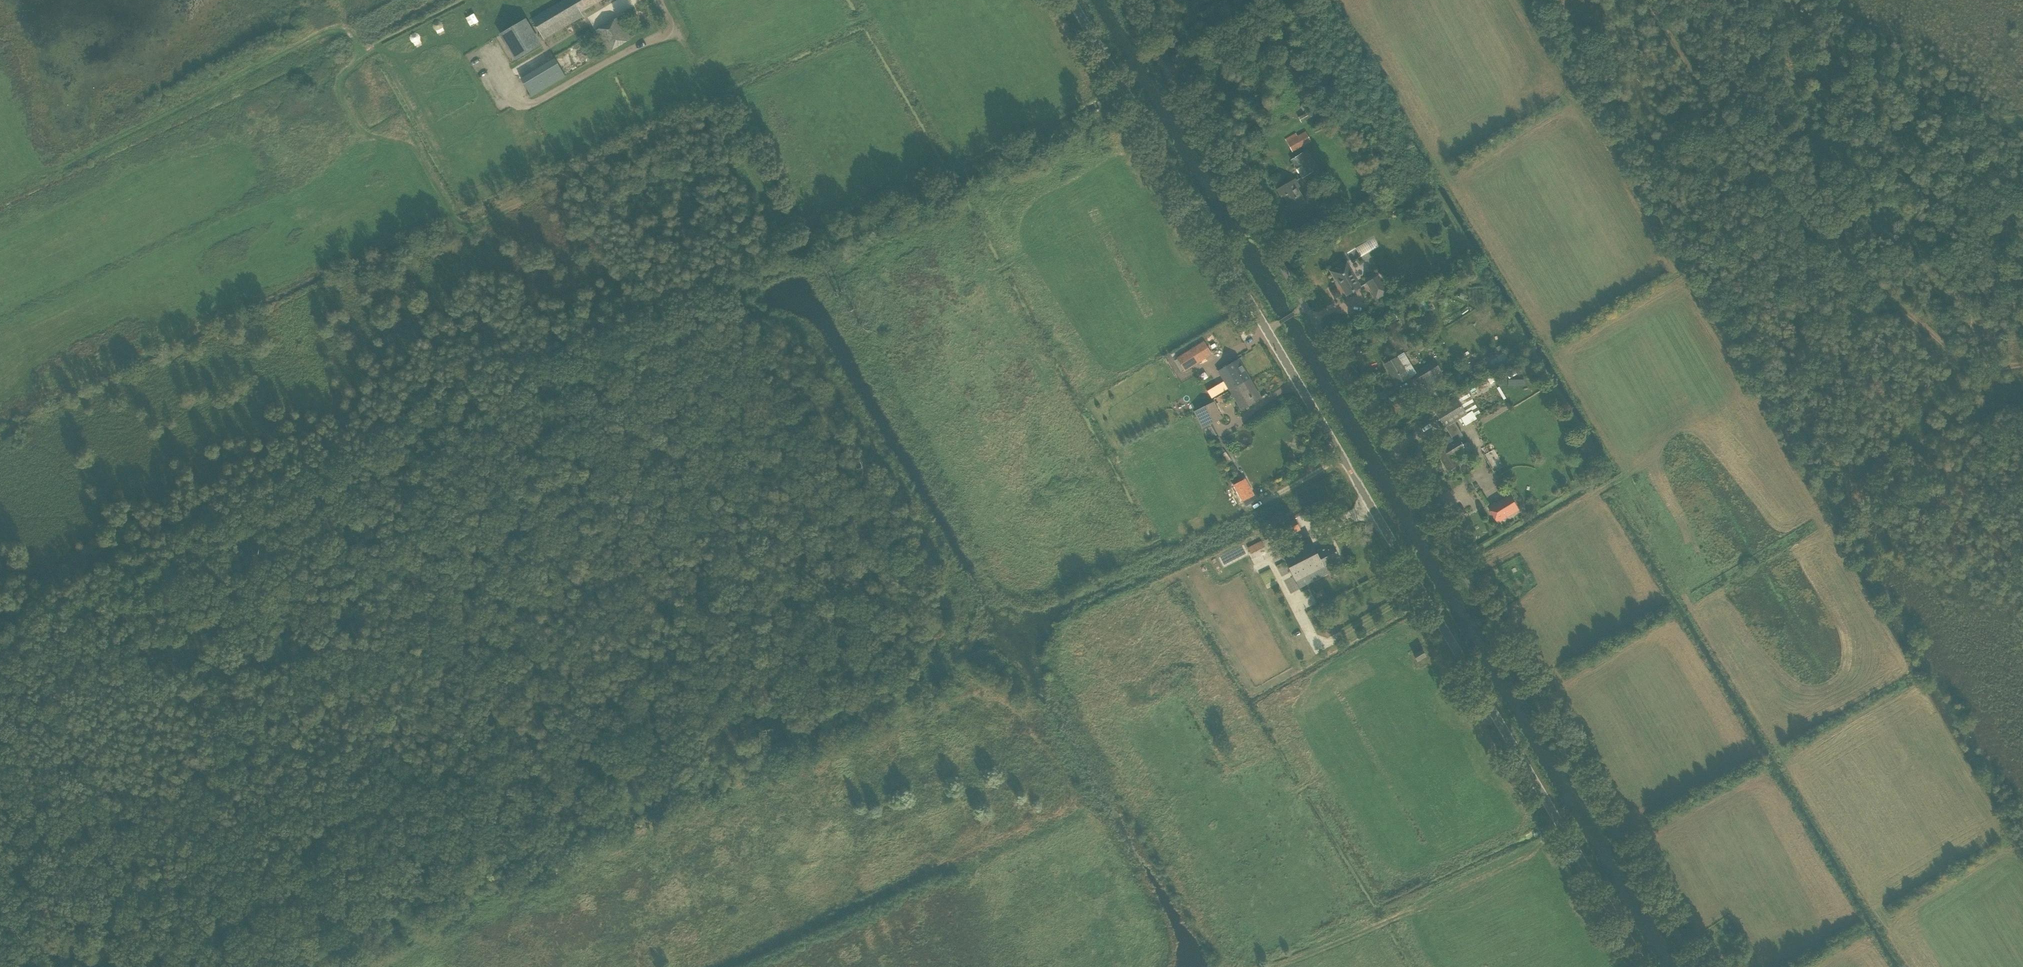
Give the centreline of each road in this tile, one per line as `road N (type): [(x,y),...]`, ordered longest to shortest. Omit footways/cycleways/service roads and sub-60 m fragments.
road 1 (tertiary): [(1644,966),(1069,0)]
road 2 (unclassified): [(1697,966),(1126,0)]
road 3 (track): [(2022,362),(1964,363),(1841,253),(1728,137),(1651,0)]
road 4 (track): [(1772,180),(1835,143),(2022,116)]
road 5 (track): [(1291,0),(1172,76)]

